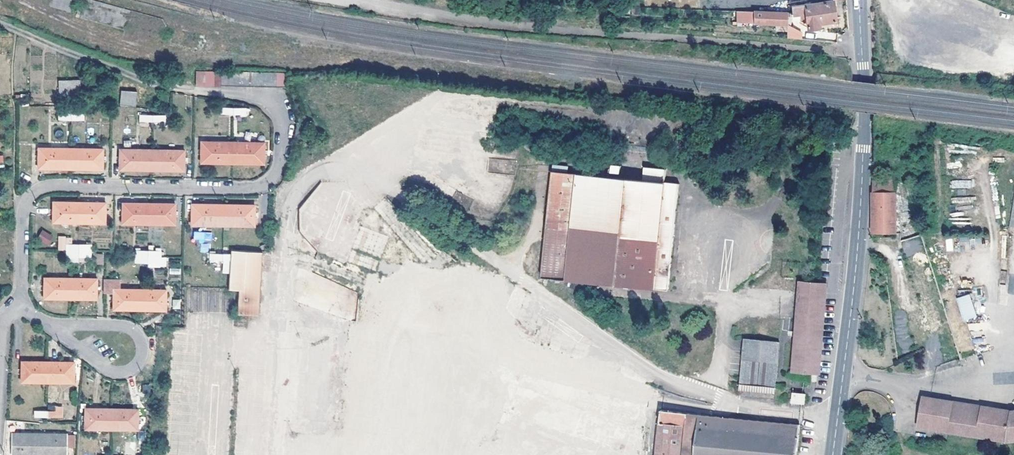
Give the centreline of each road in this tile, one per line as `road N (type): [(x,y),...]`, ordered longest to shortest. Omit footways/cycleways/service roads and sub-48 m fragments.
road 1 (residential): [(180,91),(270,104),(283,124),(274,174),(248,189),(31,191),(20,211),(19,297)]
road 2 (tertiary): [(833,454),(863,187),(860,0)]
road 3 (track): [(20,0),(184,58),(304,48)]
road 4 (track): [(0,24),(180,91)]
road 5 (residential): [(50,326),(102,369),(126,371),(140,357),(138,334),(106,324)]

